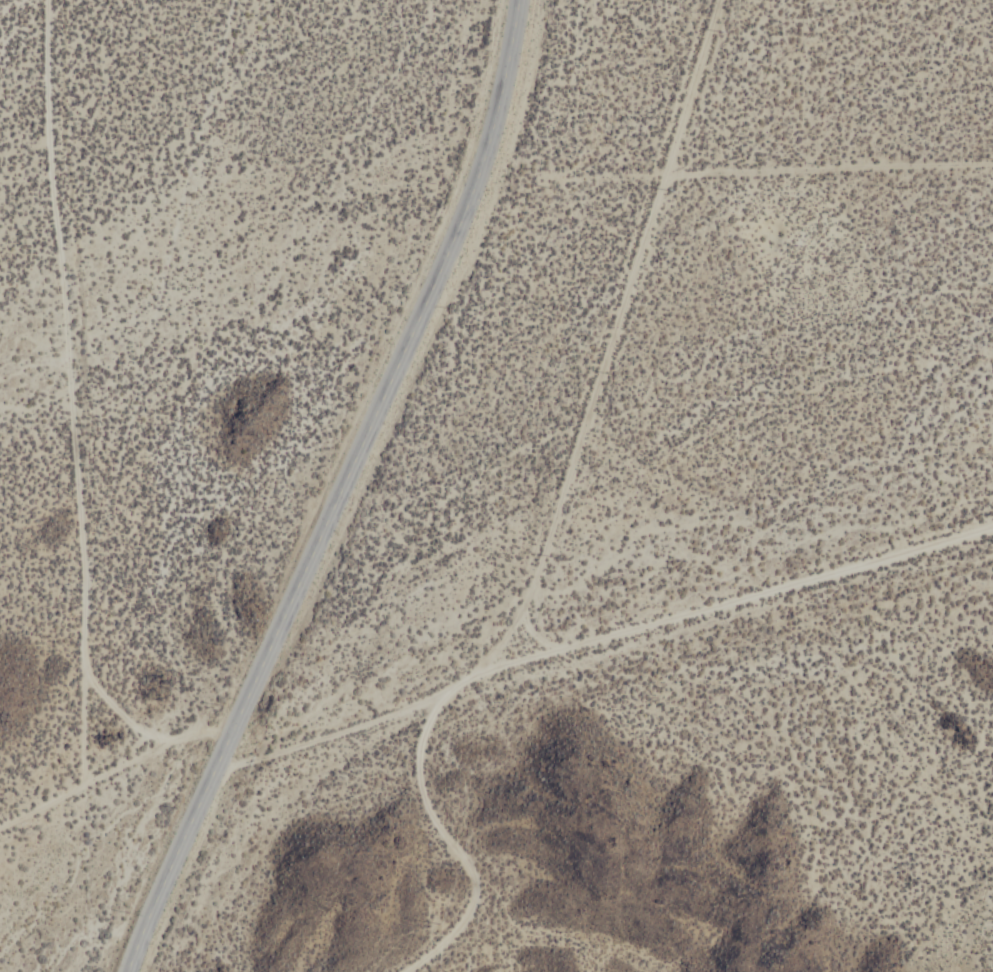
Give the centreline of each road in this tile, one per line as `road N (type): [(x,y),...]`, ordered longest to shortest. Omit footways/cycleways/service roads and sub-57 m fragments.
road 1 (tertiary): [(520,0),(487,152),(130,971)]
road 2 (track): [(217,768),(321,742),(521,666),(992,528)]
road 3 (track): [(55,0),(95,786)]
road 4 (track): [(521,666),(536,596),(726,0)]
road 5 (track): [(443,696),(421,743),(425,795),(475,885),(464,924),(406,971)]
road 6 (track): [(992,160),(671,175)]
road 7 (track): [(238,719),(0,834)]

